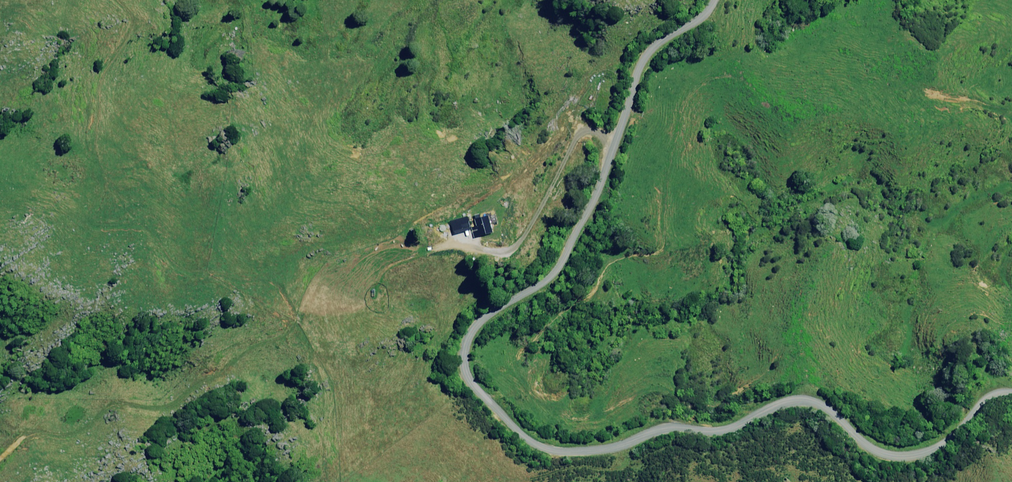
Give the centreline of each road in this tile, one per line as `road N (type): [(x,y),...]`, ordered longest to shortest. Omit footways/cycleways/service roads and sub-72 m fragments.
road 1 (unclassified): [(716,0),(707,24),(660,43),(635,69),(596,194),(541,277),(484,315),(464,348),(472,382),(538,441),(581,448),(653,424),(718,425),(779,394),(818,390),(895,442),(924,442),(983,398),(1011,392)]
road 2 (track): [(612,138),(572,118),(531,153),(500,209),(473,225),(373,243),(316,272),(295,324),(226,355),(214,376),(167,410),(113,405),(78,437),(30,433),(0,457)]

